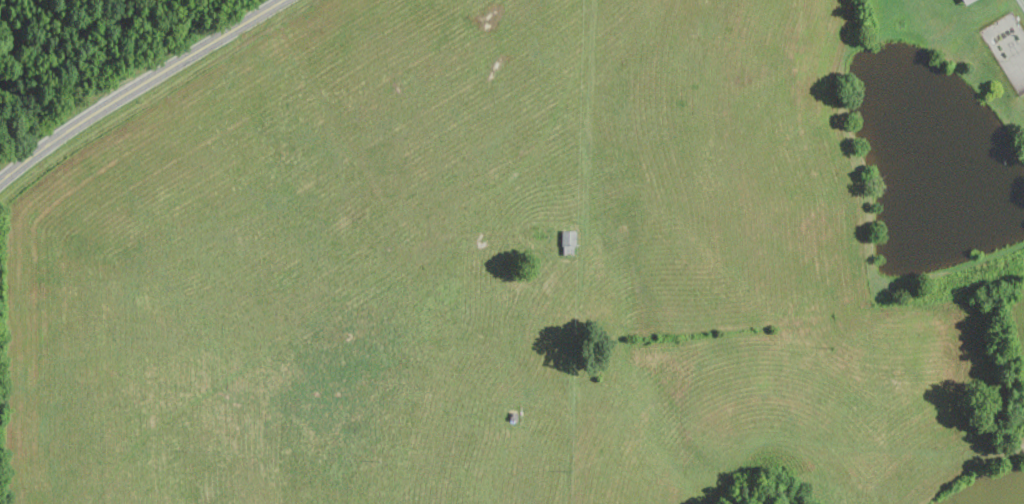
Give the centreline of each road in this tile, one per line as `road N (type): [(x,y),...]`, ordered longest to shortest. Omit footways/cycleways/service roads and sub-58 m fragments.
road 1 (secondary): [(0,184),(109,104),(285,0)]

